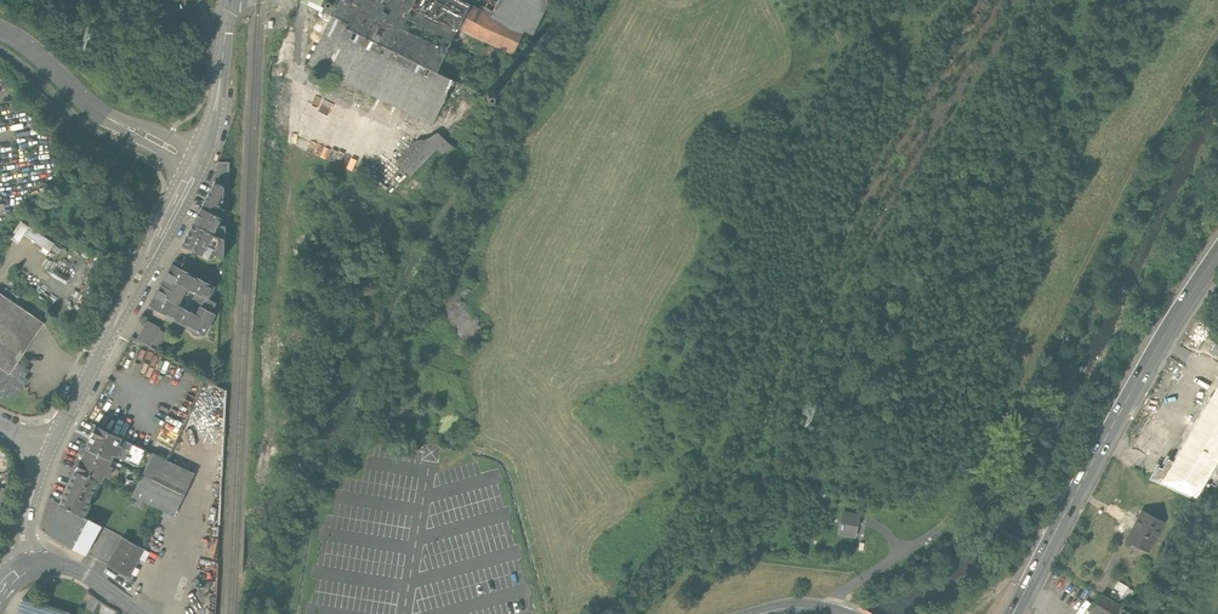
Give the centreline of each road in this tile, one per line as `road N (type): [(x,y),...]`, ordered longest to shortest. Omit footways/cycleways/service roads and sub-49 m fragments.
road 1 (primary): [(1011,613),(1217,253)]
road 2 (tertiary): [(50,454),(195,163)]
road 3 (unclassified): [(195,163),(107,117),(0,30)]
road 4 (tertiary): [(195,163),(211,127),(231,0)]

